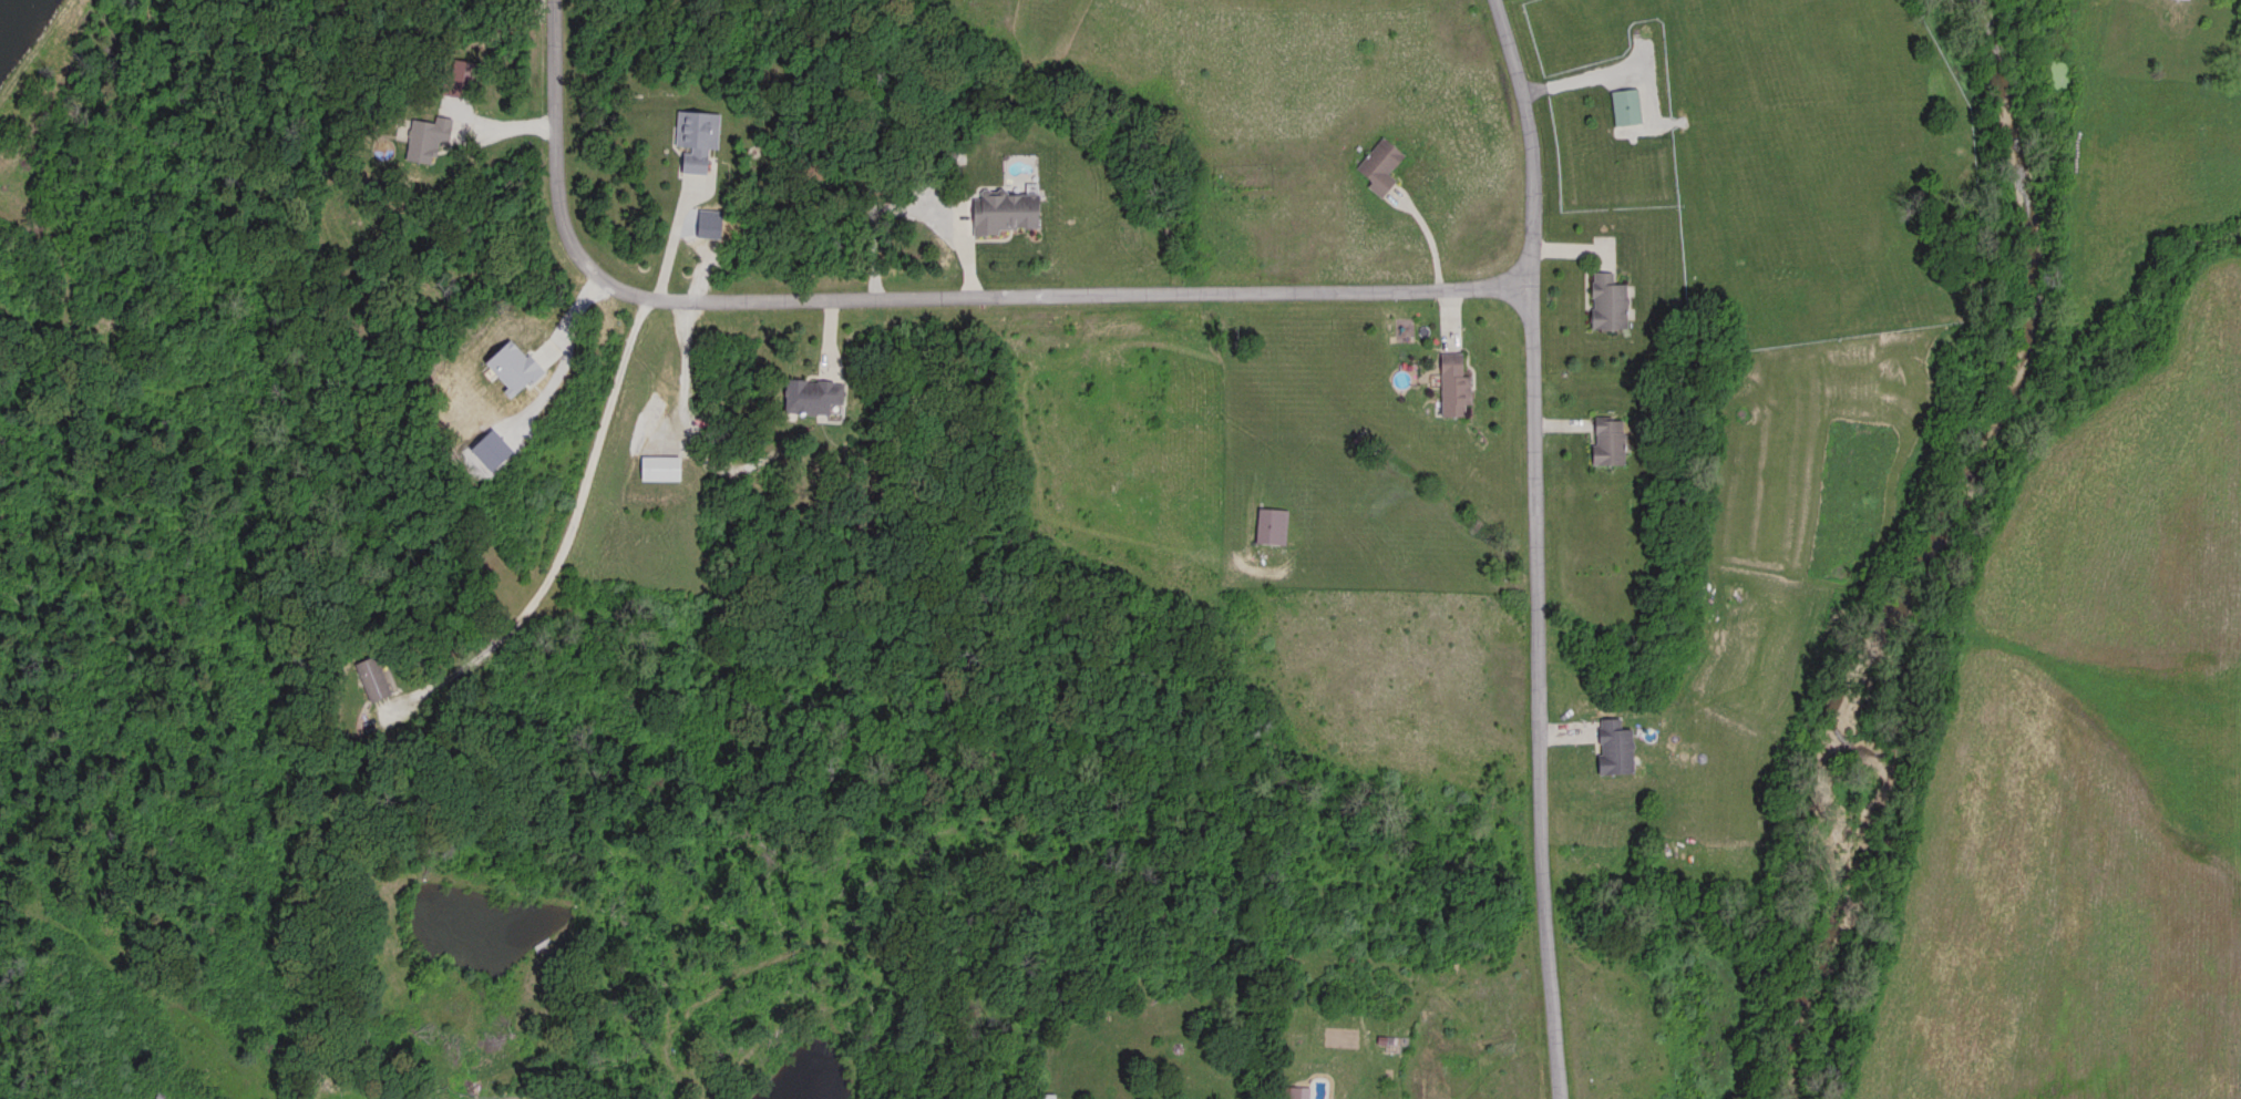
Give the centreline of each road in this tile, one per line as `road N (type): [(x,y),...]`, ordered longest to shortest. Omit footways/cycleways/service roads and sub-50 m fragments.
road 1 (residential): [(1536,295),(667,304),(621,292),(579,263),(561,223),(551,0)]
road 2 (residential): [(1536,295),(1540,798),(1560,1098)]
road 3 (residential): [(1494,0),(1533,138),(1536,295)]

